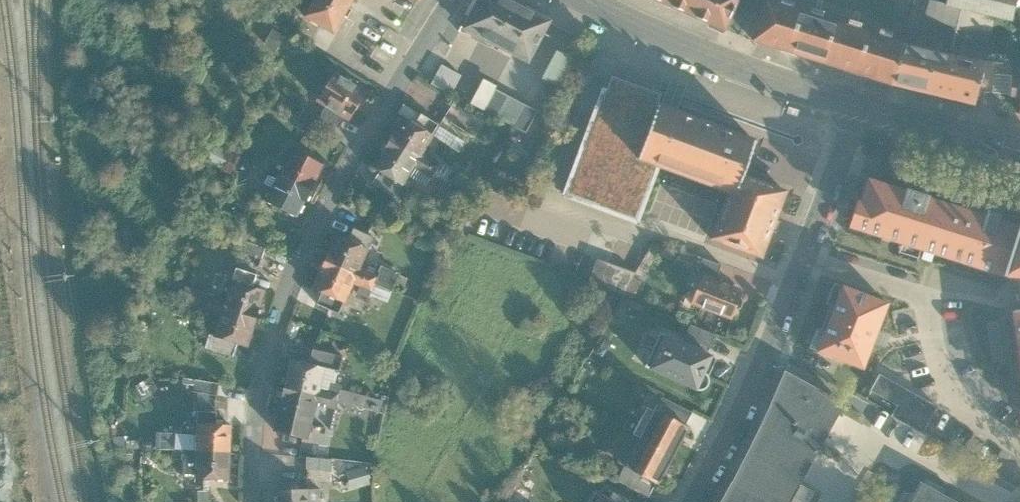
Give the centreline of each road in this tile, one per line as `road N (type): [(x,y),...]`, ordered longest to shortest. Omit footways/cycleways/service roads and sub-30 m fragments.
road 1 (residential): [(252,501),(253,422),(277,312),(319,220),(447,0)]
road 2 (residential): [(690,501),(764,359),(861,108)]
road 3 (residential): [(584,0),(721,61),(861,108)]
road 4 (residential): [(861,108),(1019,154)]

